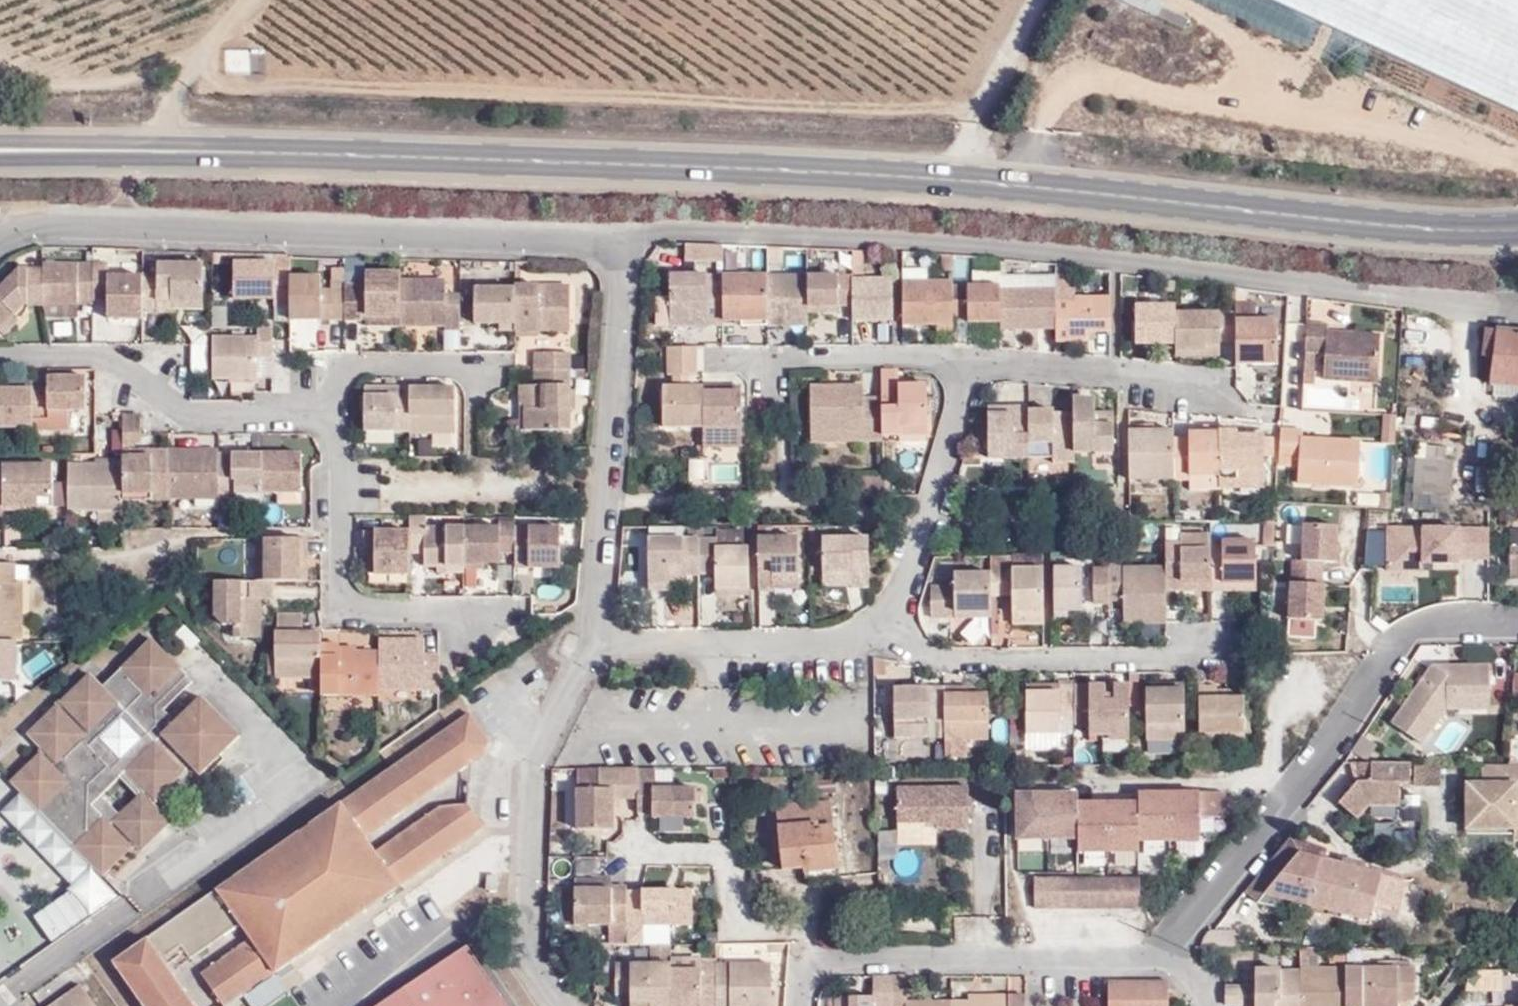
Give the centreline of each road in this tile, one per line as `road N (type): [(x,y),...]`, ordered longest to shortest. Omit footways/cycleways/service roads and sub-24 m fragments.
road 1 (secondary): [(1517,230),(959,180),(0,150)]
road 2 (residential): [(0,244),(12,232),(51,224),(617,236),(596,642)]
road 3 (residential): [(1167,957),(1407,634),(1442,620),(1517,621)]
road 4 (residential): [(797,1005),(809,963),(826,960),(1167,957)]
road 5 (residential): [(596,642),(532,787),(534,941),(575,1005)]
road 6 (residential): [(0,354),(112,356),(187,414),(336,416)]
road 7 (residential): [(507,610),(371,607),(353,600),(343,579),(336,416)]
road 8 (residential): [(886,626),(955,660),(1218,658)]
road 9 (residential): [(596,642),(829,647),(886,626)]
road 10 (residential): [(886,626),(978,359)]
road 11 (residential): [(722,361),(978,359)]
road 12 (residential): [(978,359),(1213,386)]
road 13 (residential): [(336,416),(337,381),(348,368),(499,365)]
road 14 (track): [(157,151),(162,121),(261,0)]

